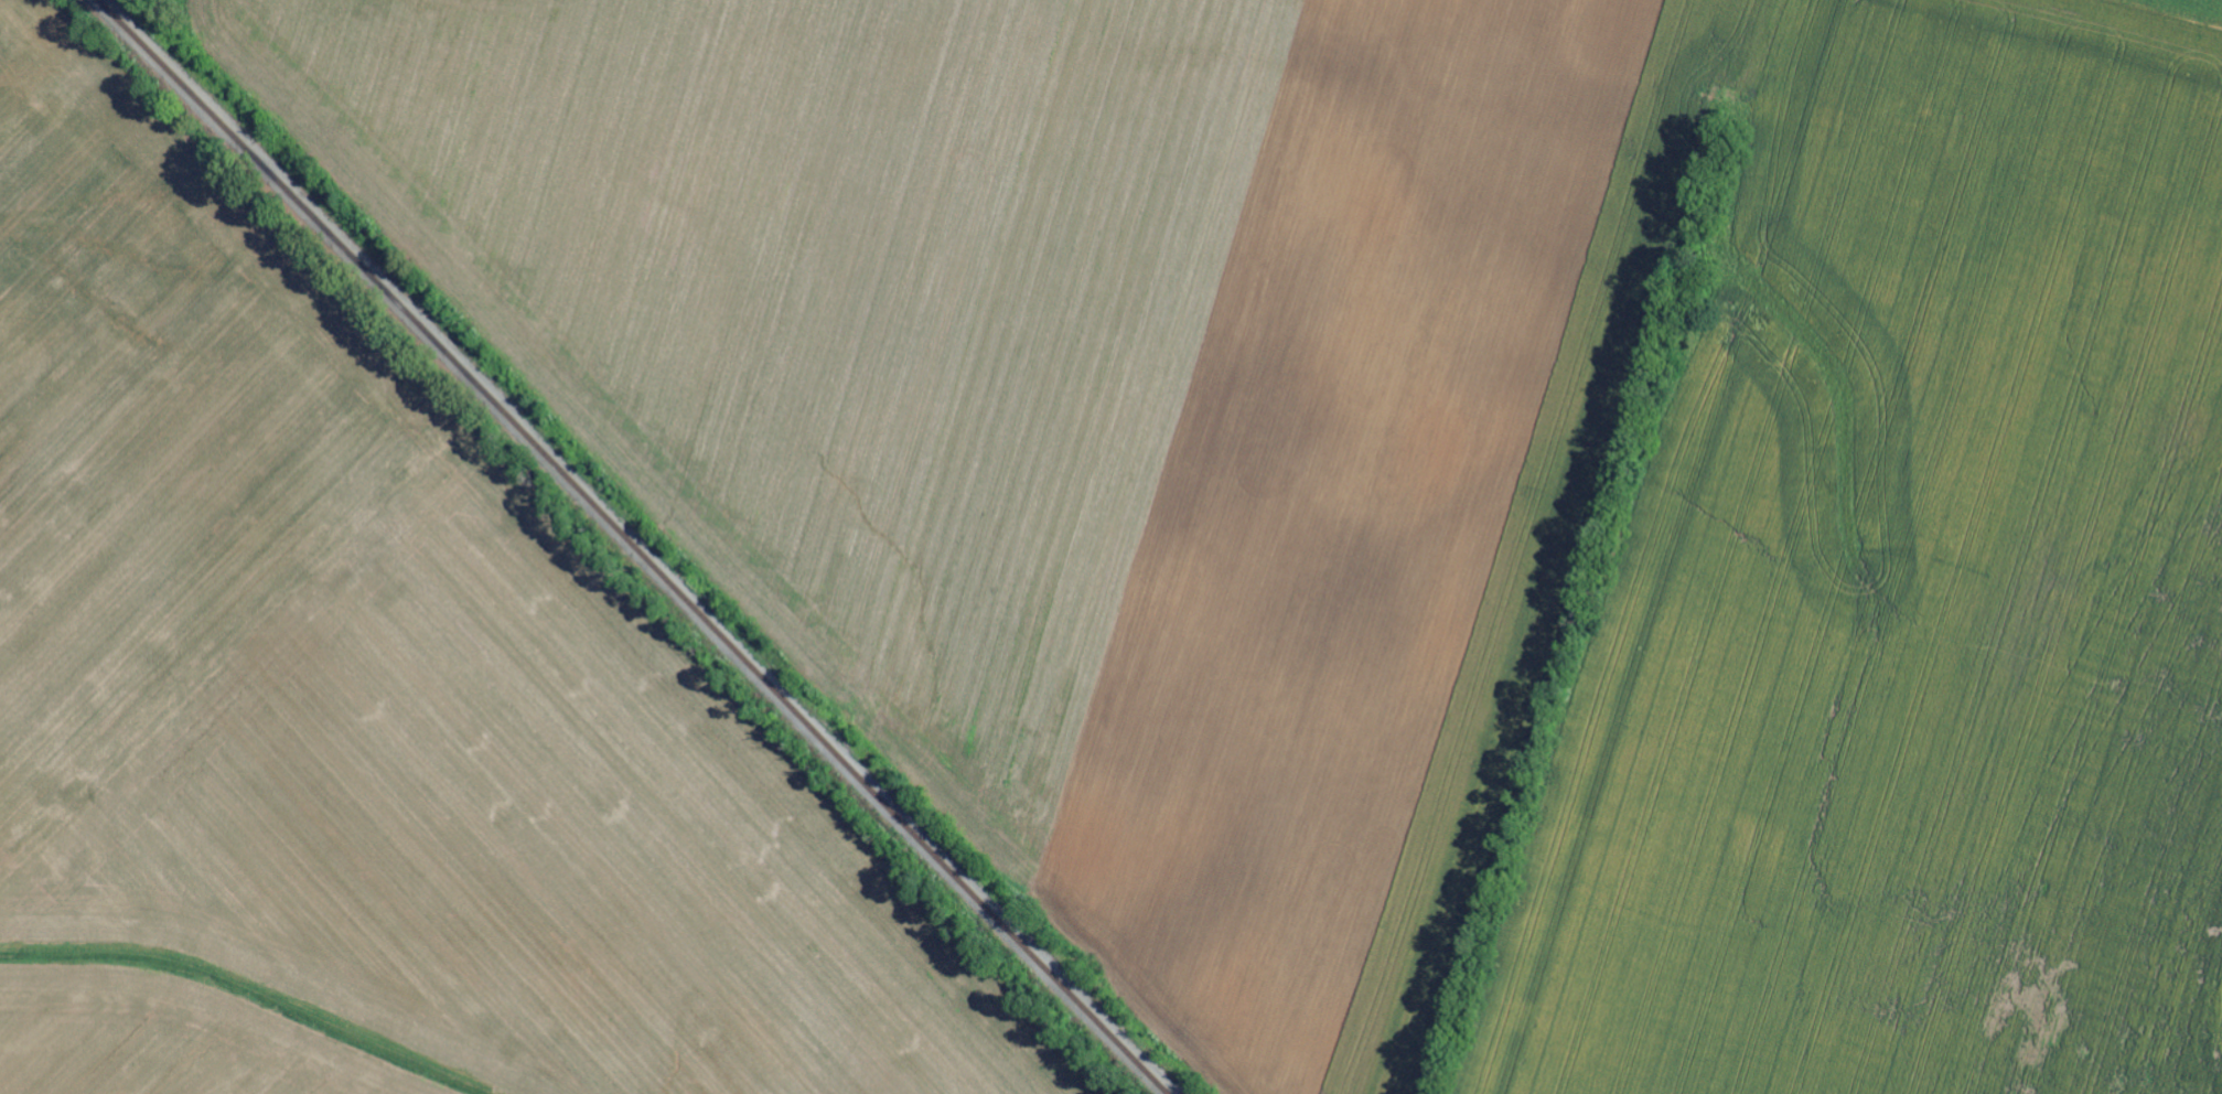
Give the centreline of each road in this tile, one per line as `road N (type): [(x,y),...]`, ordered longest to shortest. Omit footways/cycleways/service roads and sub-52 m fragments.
road 1 (residential): [(0,911),(406,484)]

